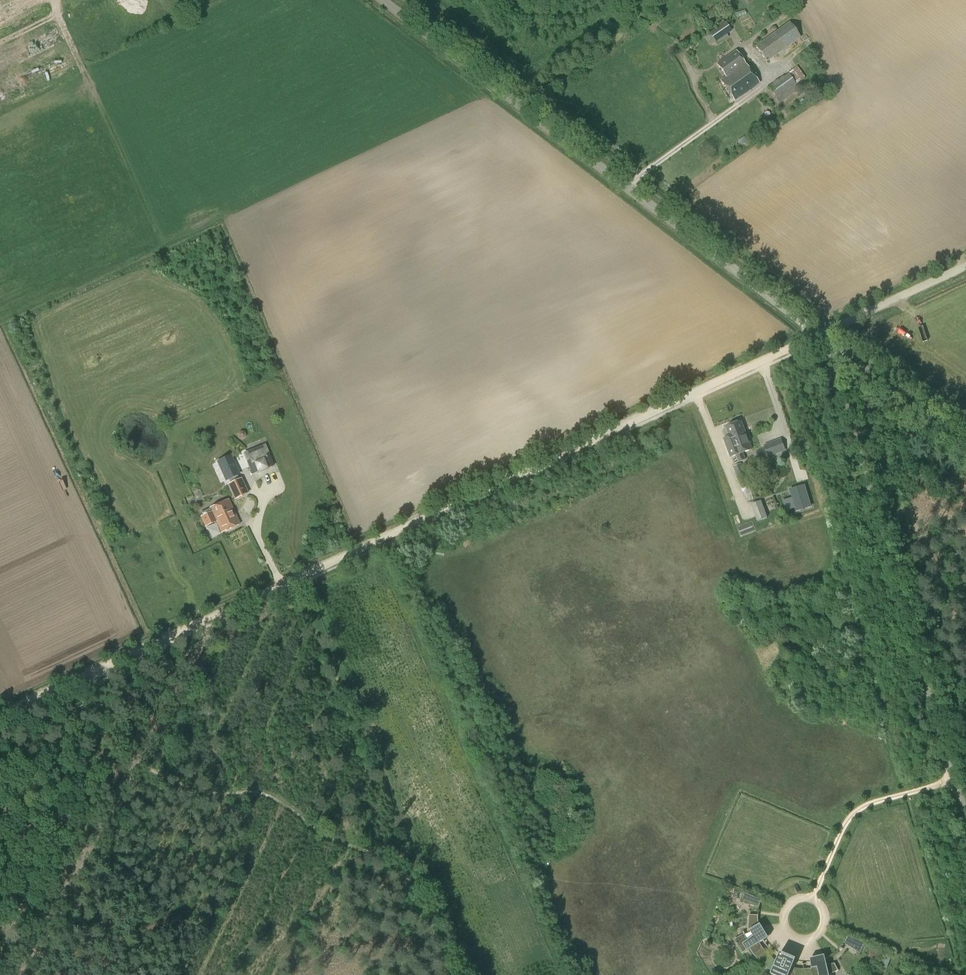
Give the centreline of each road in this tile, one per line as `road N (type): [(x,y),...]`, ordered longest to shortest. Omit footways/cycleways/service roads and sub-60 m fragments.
road 1 (track): [(0,714),(822,335)]
road 2 (tertiary): [(822,335),(383,0)]
road 3 (tertiary): [(962,779),(822,335)]
road 4 (track): [(210,625),(19,974)]
road 5 (unclassified): [(962,779),(858,810),(814,899)]
road 6 (unclassified): [(965,447),(822,335)]
road 7 (unclassified): [(822,335),(965,266)]
road 8 (unclassified): [(814,899),(783,906),(787,937),(818,937),(822,906)]

